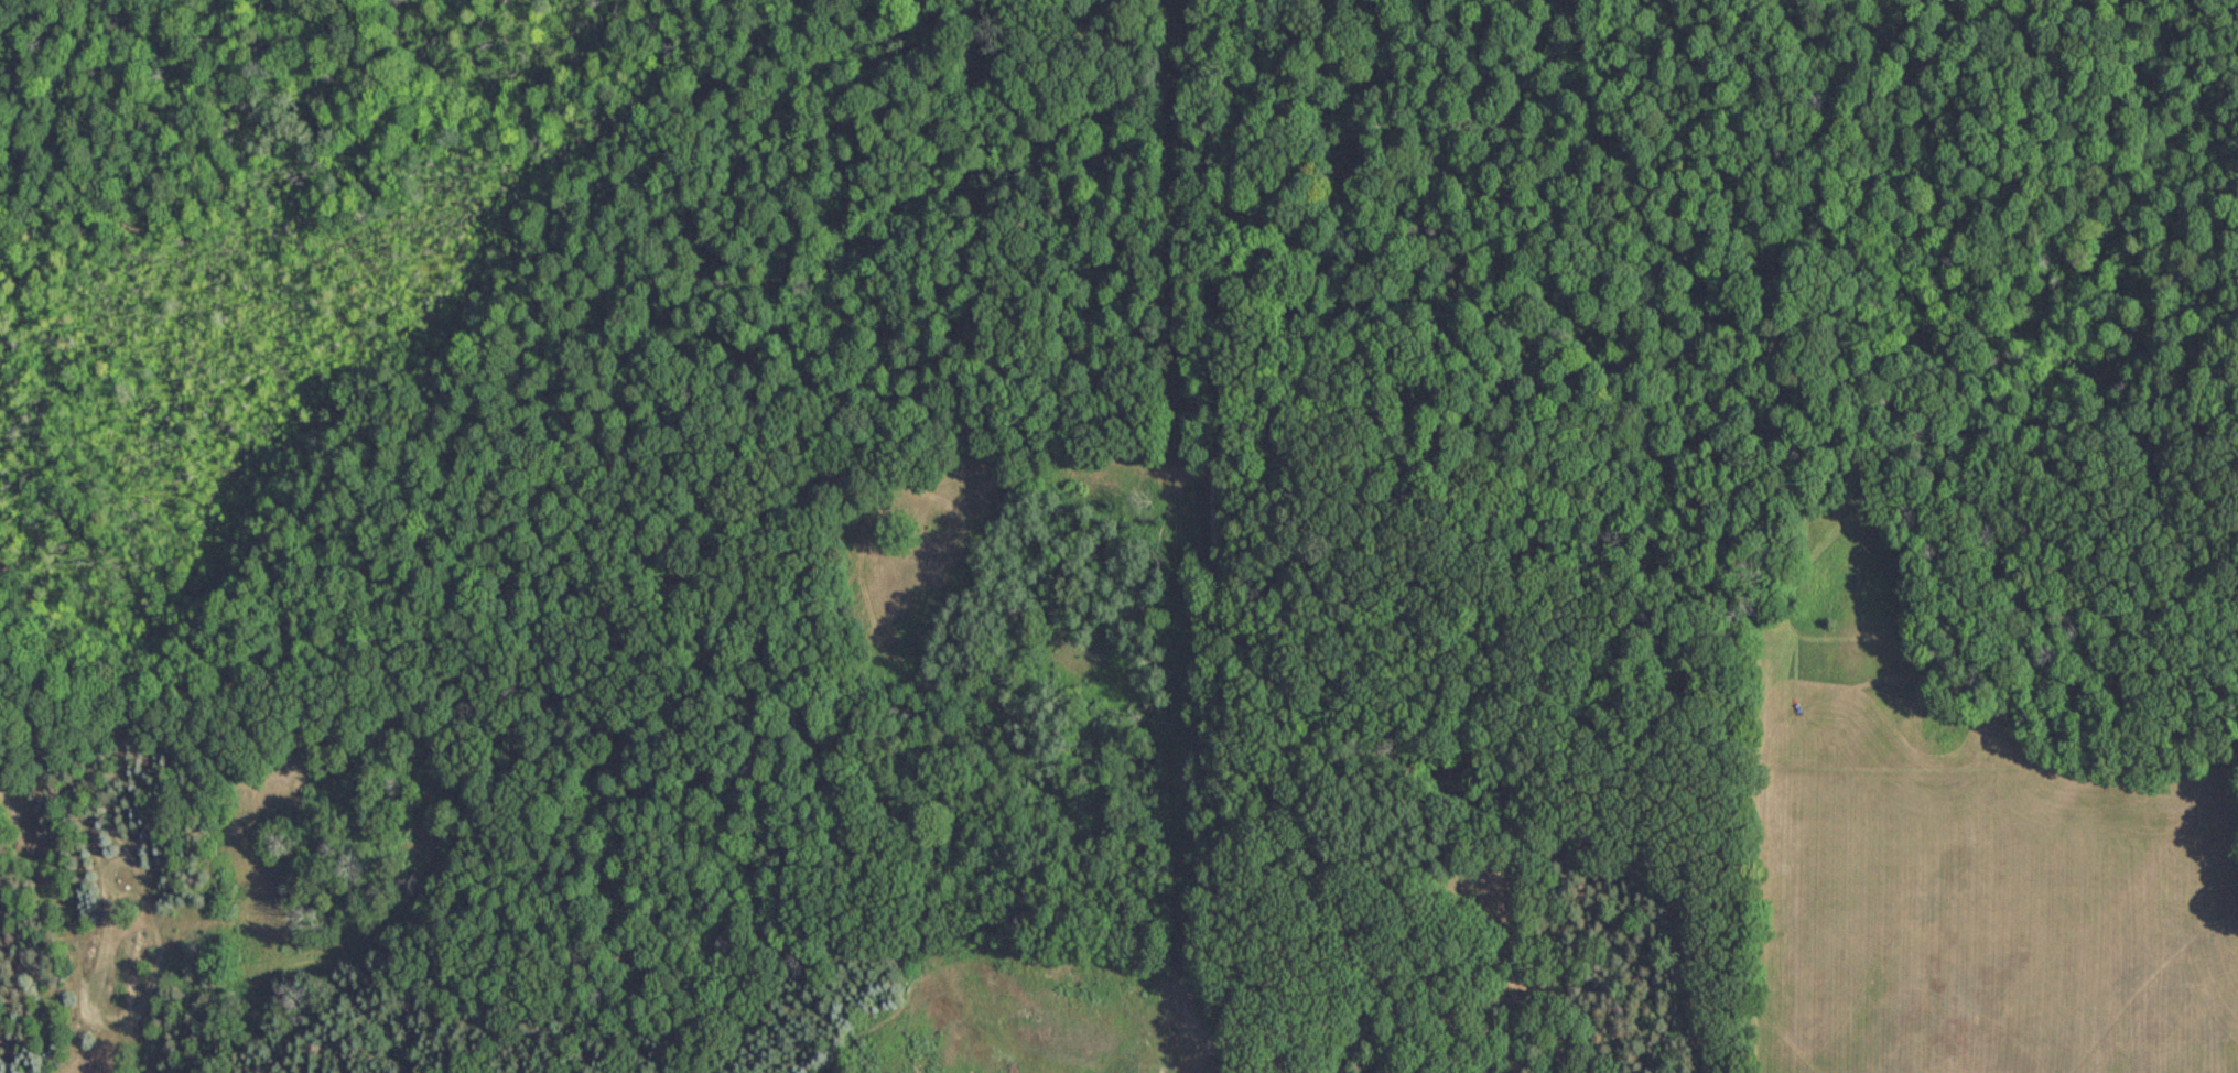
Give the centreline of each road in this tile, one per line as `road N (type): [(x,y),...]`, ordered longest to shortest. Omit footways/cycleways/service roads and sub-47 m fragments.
road 1 (track): [(1222,1070),(1187,509),(1189,213),(1244,73),(1244,0)]

